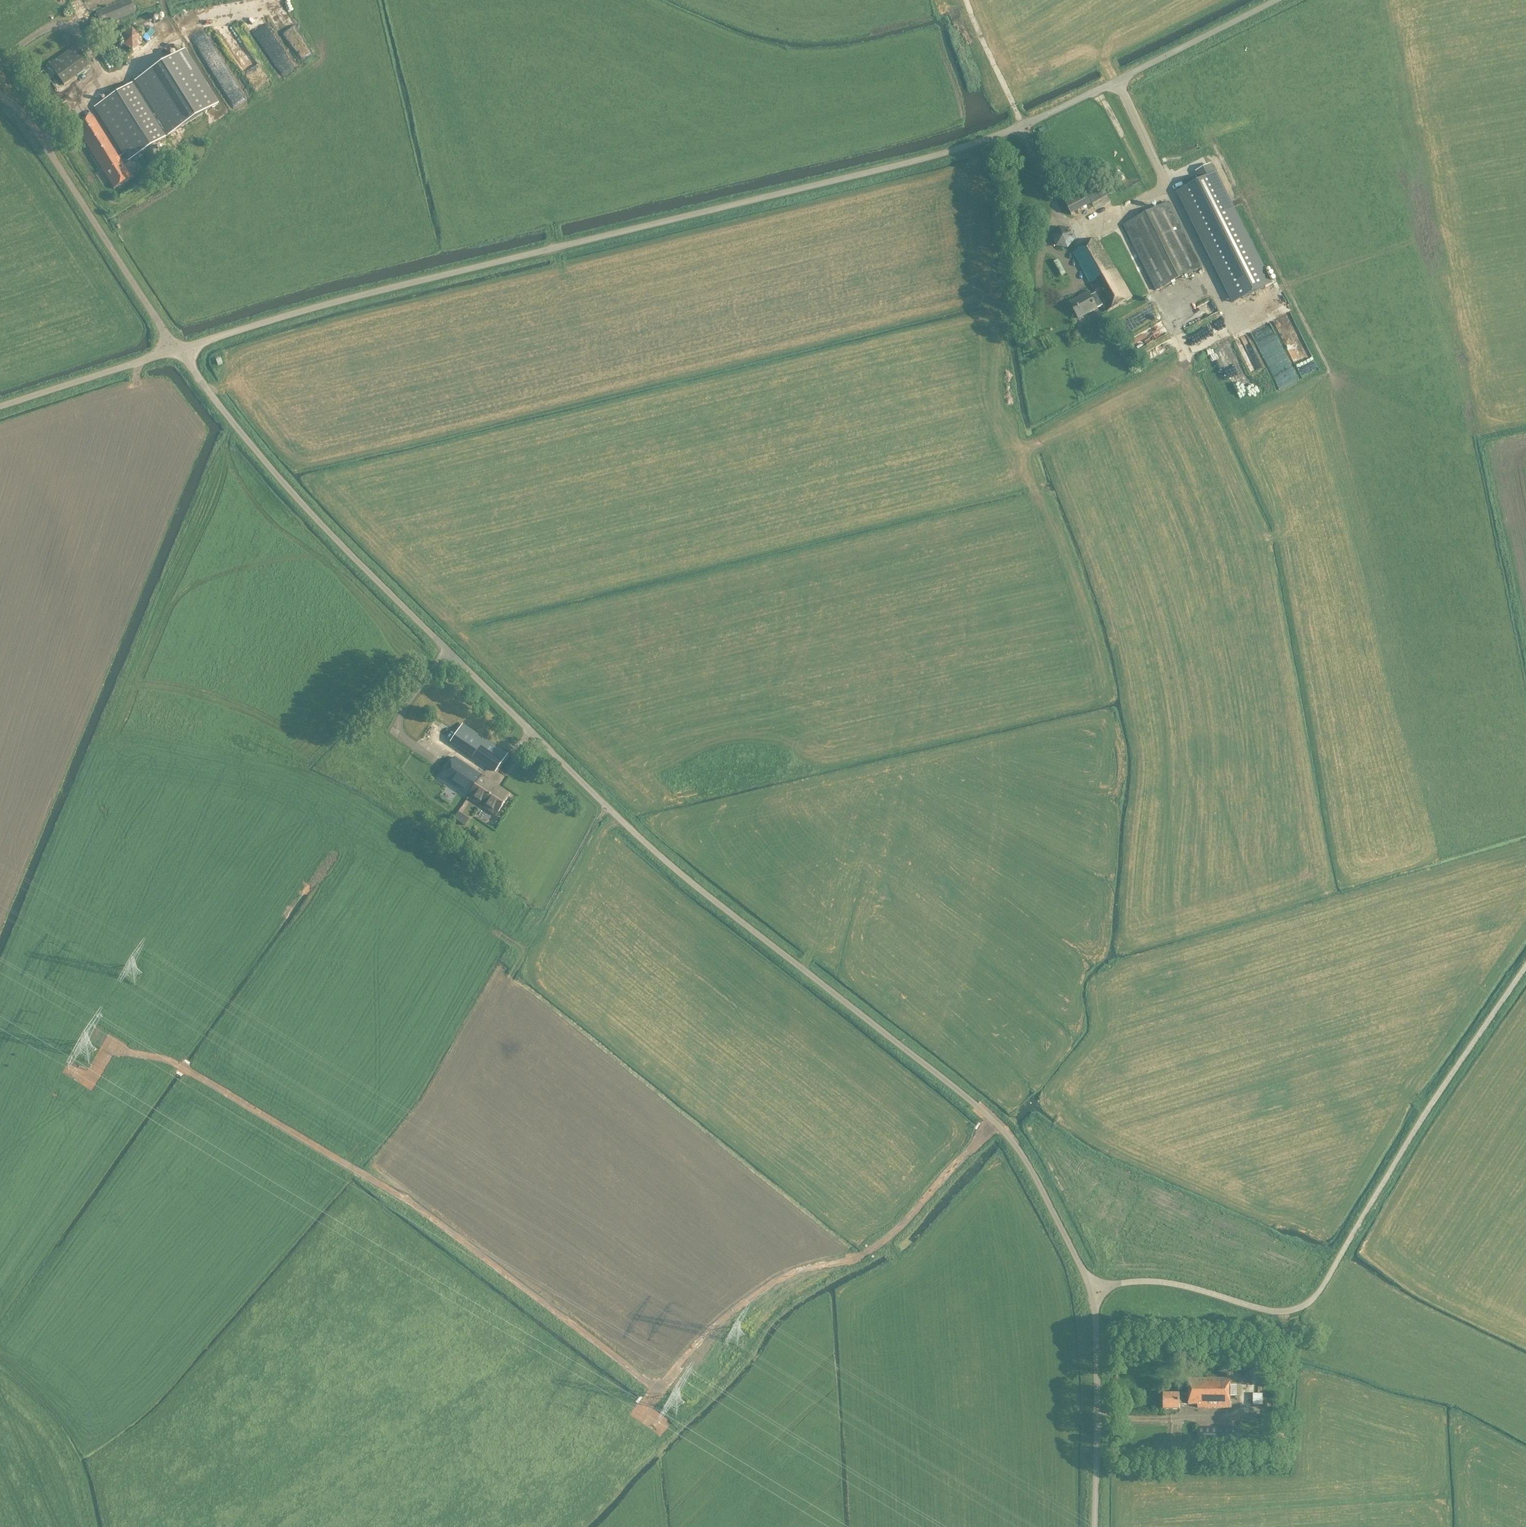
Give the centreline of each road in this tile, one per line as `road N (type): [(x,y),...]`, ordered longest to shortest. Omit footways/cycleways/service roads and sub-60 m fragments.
road 1 (unclassified): [(1094,1526),(1097,1372),(1086,1274),(1005,1132),(636,836),(299,500),(174,347)]
road 2 (unclassified): [(174,347),(947,150),(1295,0)]
road 3 (unclassified): [(174,347),(14,101),(0,93)]
road 4 (track): [(968,0),(1057,211),(1094,219)]
road 5 (unclassified): [(0,403),(174,347)]

